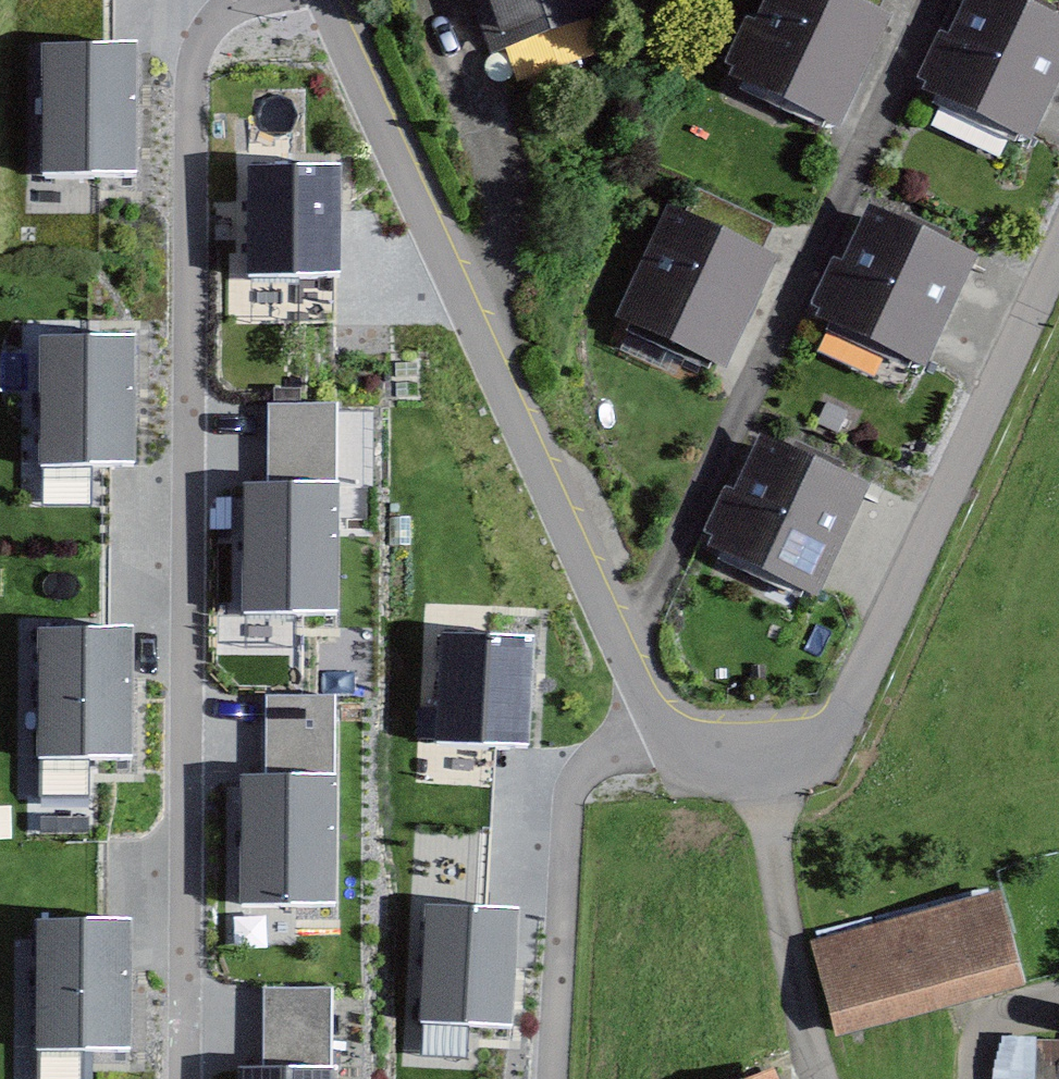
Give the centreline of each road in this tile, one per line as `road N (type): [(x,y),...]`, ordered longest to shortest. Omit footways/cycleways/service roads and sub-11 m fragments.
road 1 (residential): [(186,1078),(185,164),(200,36),(240,0)]
road 2 (residential): [(328,0),(658,724),(711,765),(761,770)]
road 3 (residential): [(761,770),(816,752),(852,706),(1058,272)]
road 4 (residential): [(761,770),(791,972),(831,1078)]

